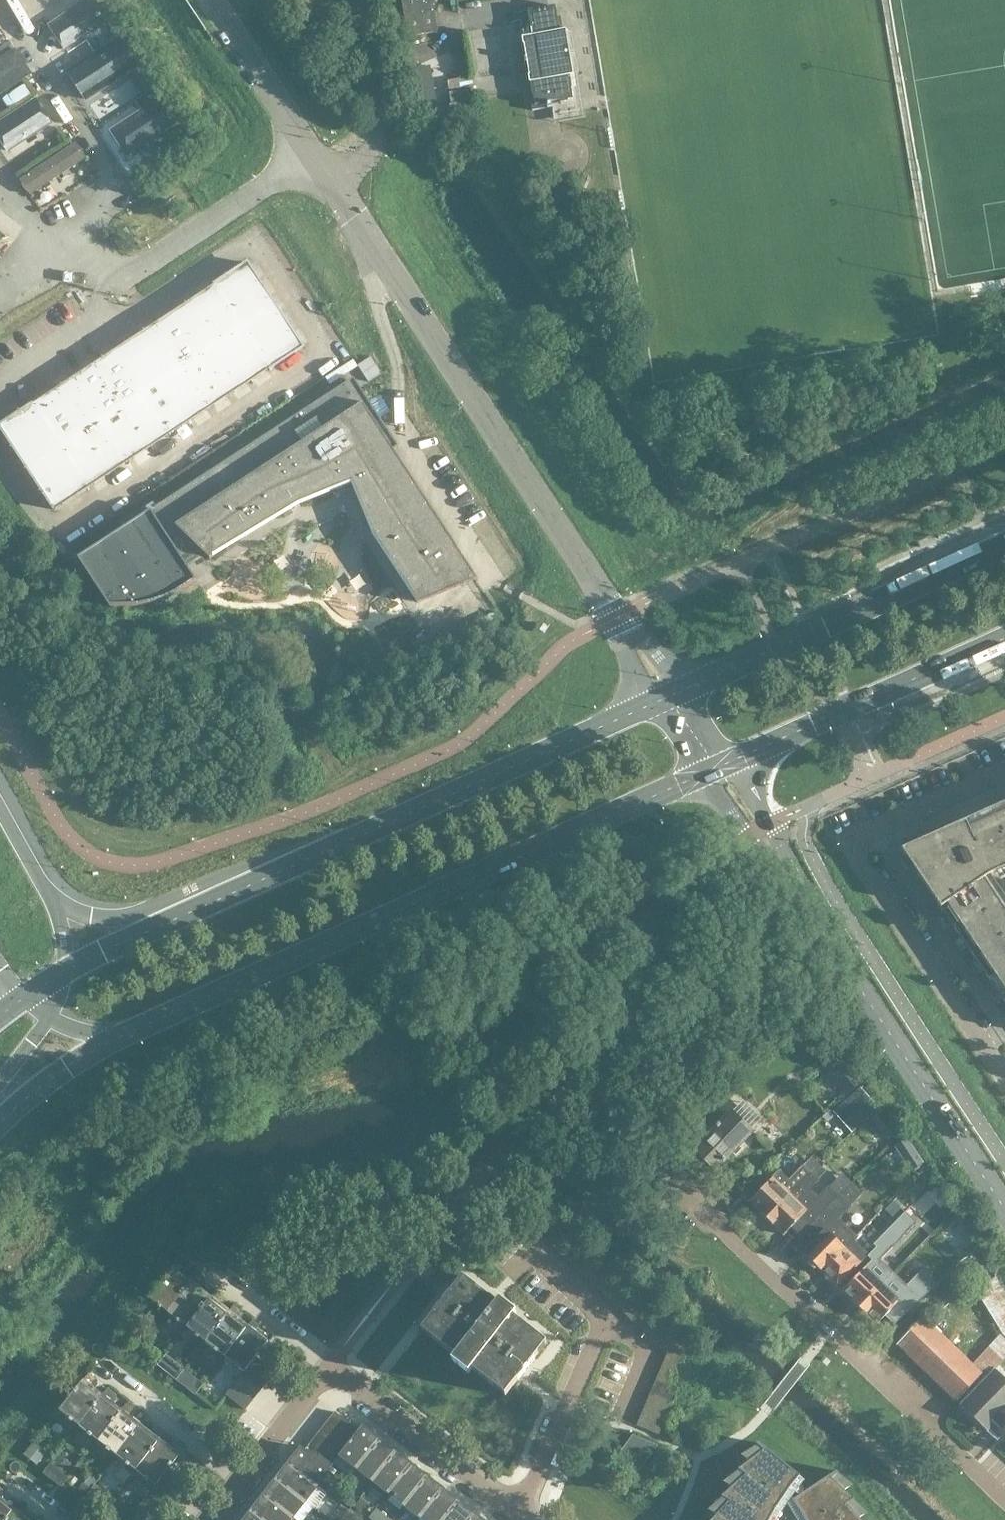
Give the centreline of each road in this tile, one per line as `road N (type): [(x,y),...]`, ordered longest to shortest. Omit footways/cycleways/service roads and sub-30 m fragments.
road 1 (residential): [(670,699),(214,0)]
road 2 (secondary): [(0,1121),(118,1038),(714,767)]
road 3 (secondary): [(670,699),(103,952),(0,1016)]
road 4 (tertiary): [(1004,1207),(714,767)]
road 5 (residential): [(1004,1501),(688,1197)]
road 6 (residential): [(1004,1070),(856,845),(1004,780)]
road 7 (secondary): [(1004,545),(670,699)]
road 8 (secondary): [(714,767),(1004,638)]
road 9 (residential): [(520,1513),(604,1318),(535,1252)]
road 10 (residential): [(520,1513),(329,1366)]
road 11 (residential): [(240,1480),(102,1373)]
road 12 (residential): [(329,1366),(198,1264)]
road 13 (residential): [(240,1480),(329,1366)]

